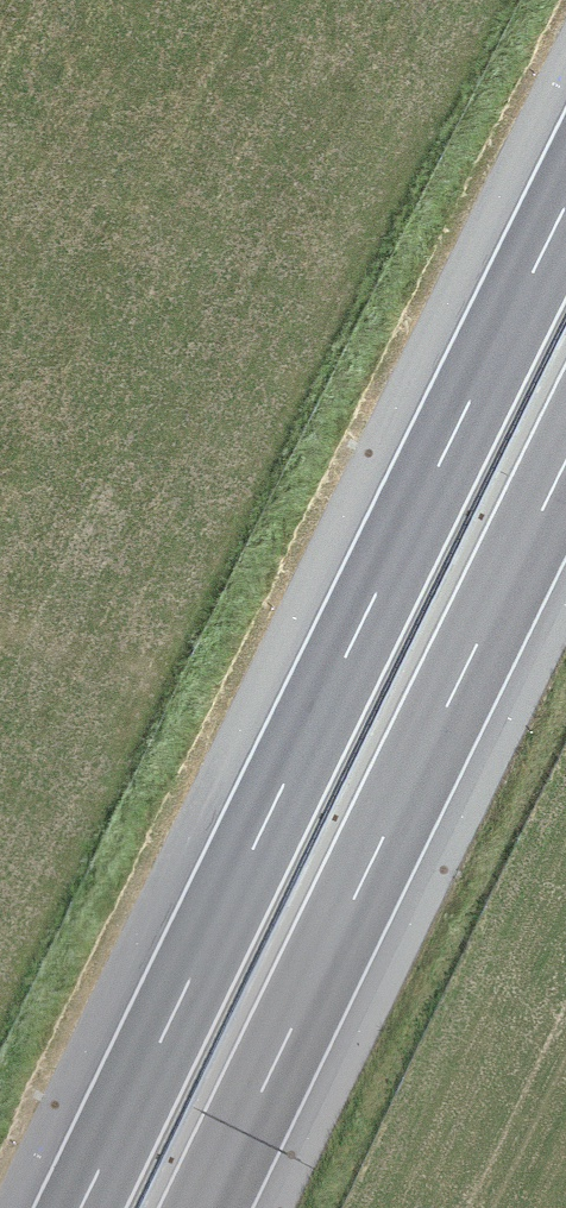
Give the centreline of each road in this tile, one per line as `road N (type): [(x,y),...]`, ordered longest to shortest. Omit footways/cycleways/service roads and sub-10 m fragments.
road 1 (motorway): [(565,203),(79,1207)]
road 2 (motorway): [(208,1207),(565,466)]

